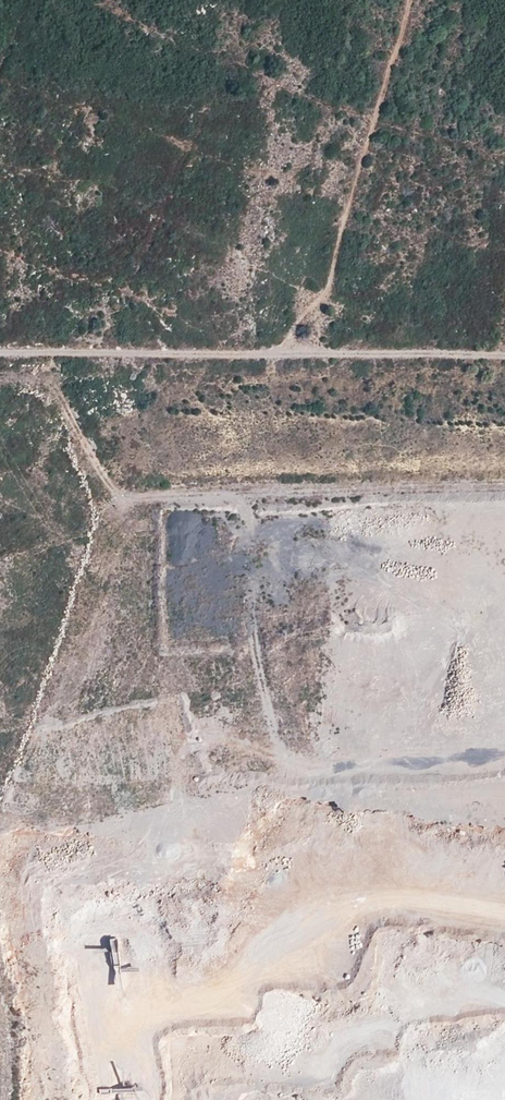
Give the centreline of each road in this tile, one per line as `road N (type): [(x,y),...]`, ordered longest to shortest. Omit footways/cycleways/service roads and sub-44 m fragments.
road 1 (track): [(0,351),(504,355)]

